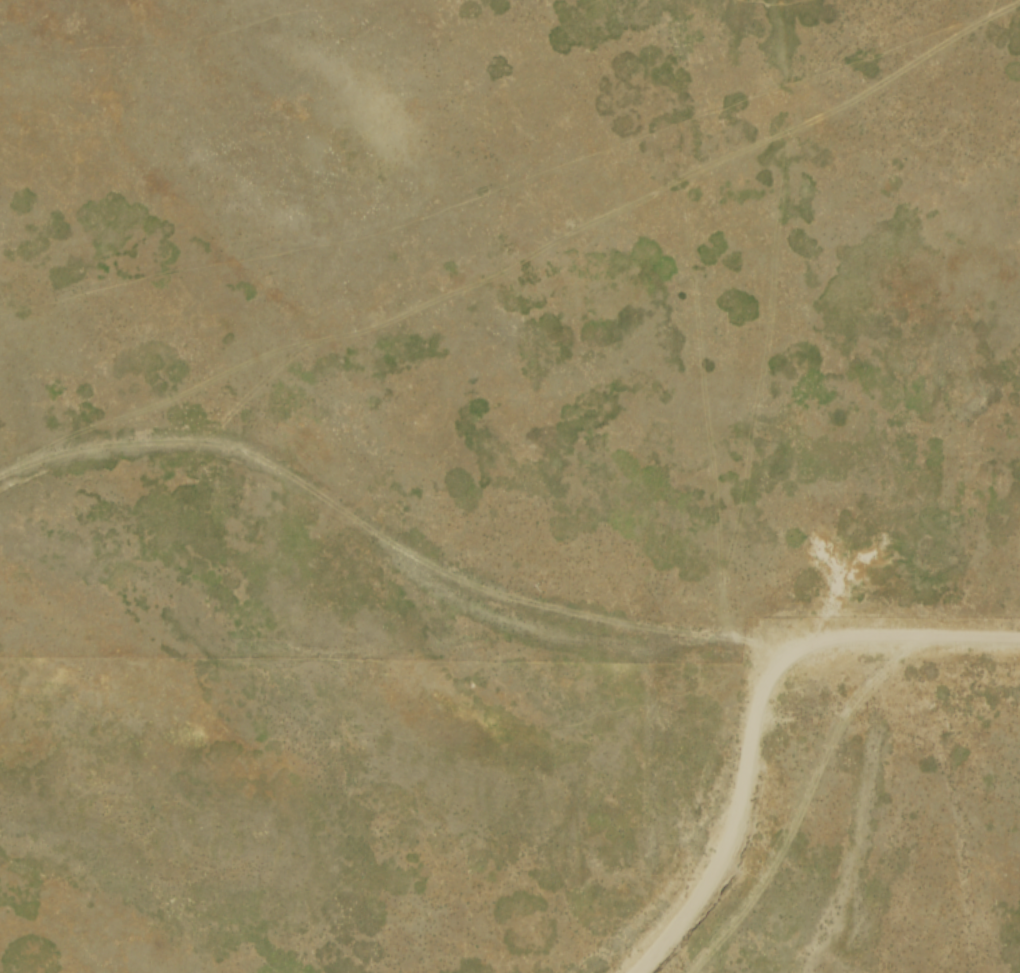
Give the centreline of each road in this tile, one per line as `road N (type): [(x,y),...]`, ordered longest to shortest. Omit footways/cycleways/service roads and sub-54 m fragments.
road 1 (residential): [(804,644),(845,635),(1019,637)]

